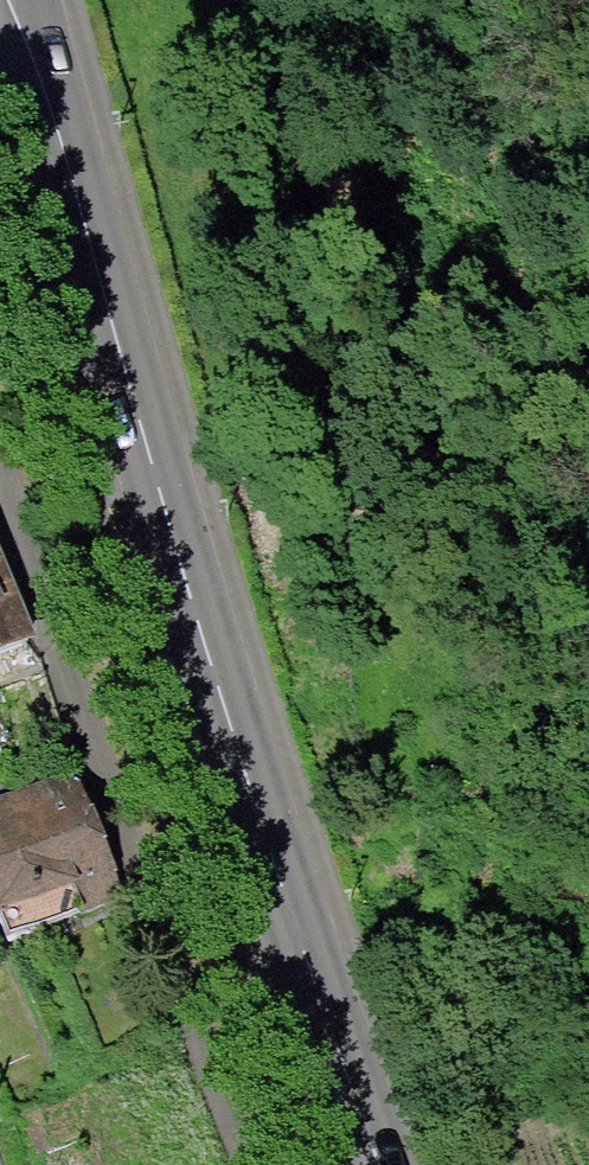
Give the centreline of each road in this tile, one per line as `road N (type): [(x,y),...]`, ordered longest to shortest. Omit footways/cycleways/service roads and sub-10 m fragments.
road 1 (secondary): [(374,1164),(191,601),(67,166),(7,0)]
road 2 (residential): [(0,444),(242,1164)]

